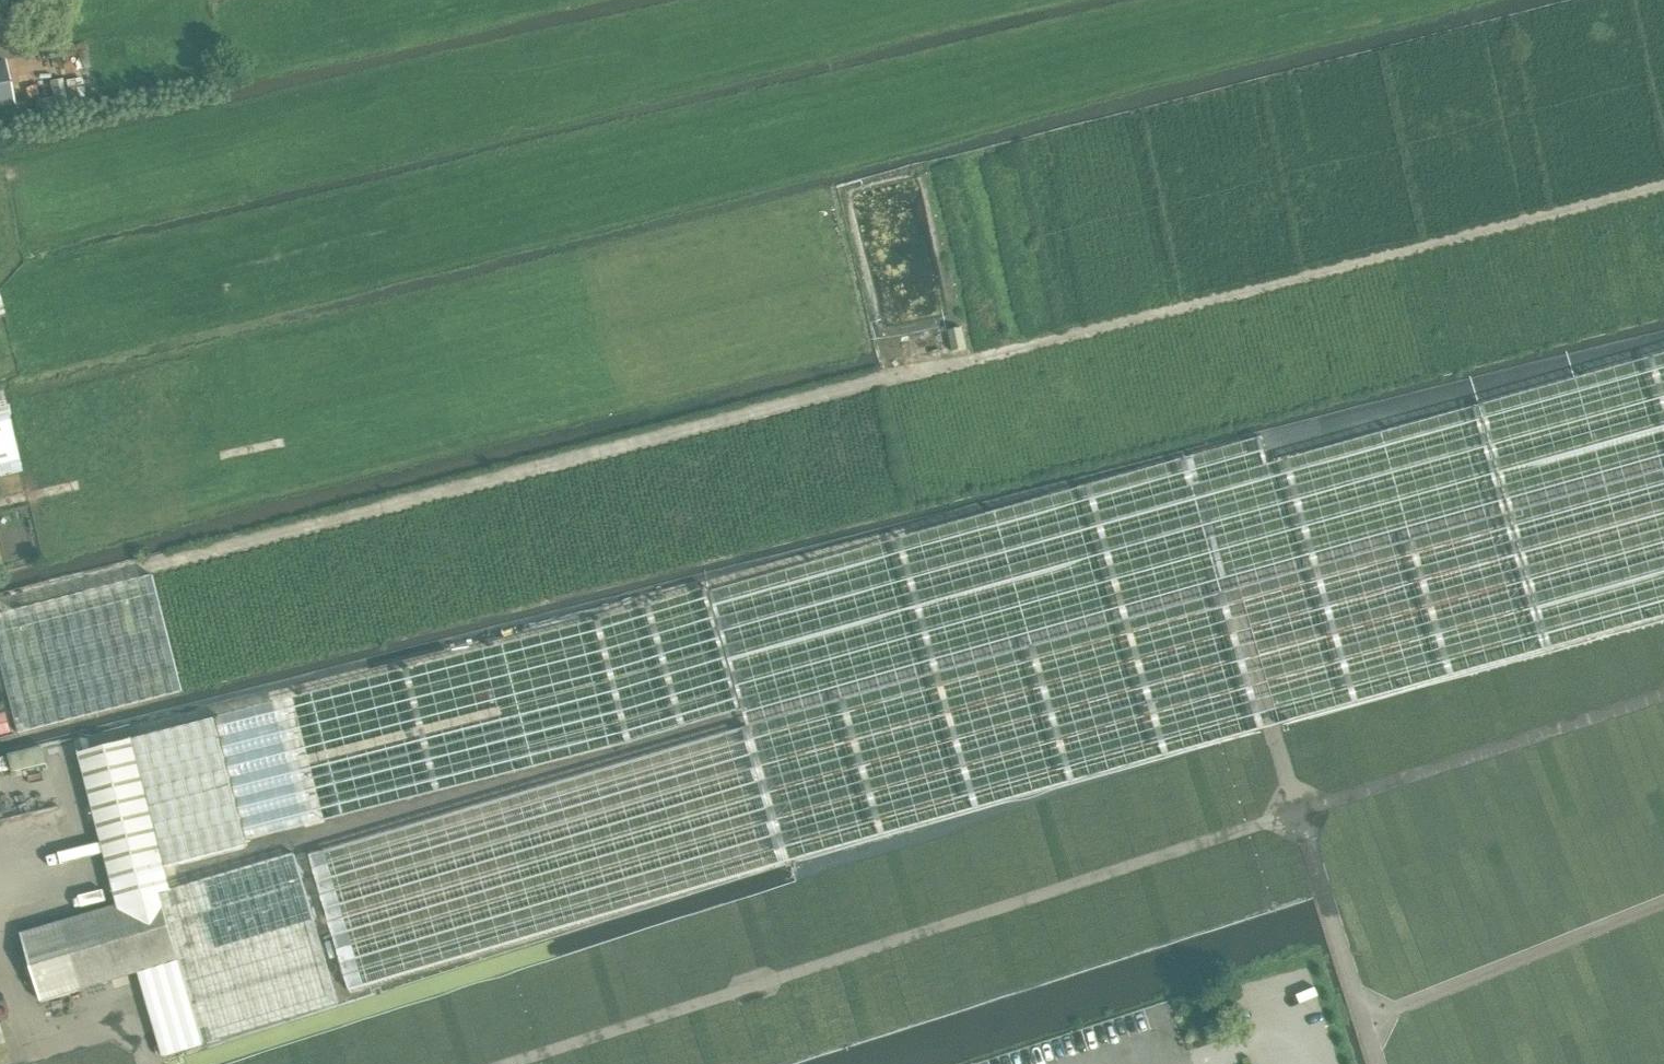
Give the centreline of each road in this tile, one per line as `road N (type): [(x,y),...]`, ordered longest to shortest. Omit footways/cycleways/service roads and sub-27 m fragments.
road 1 (track): [(502,1063),(1663,695)]

